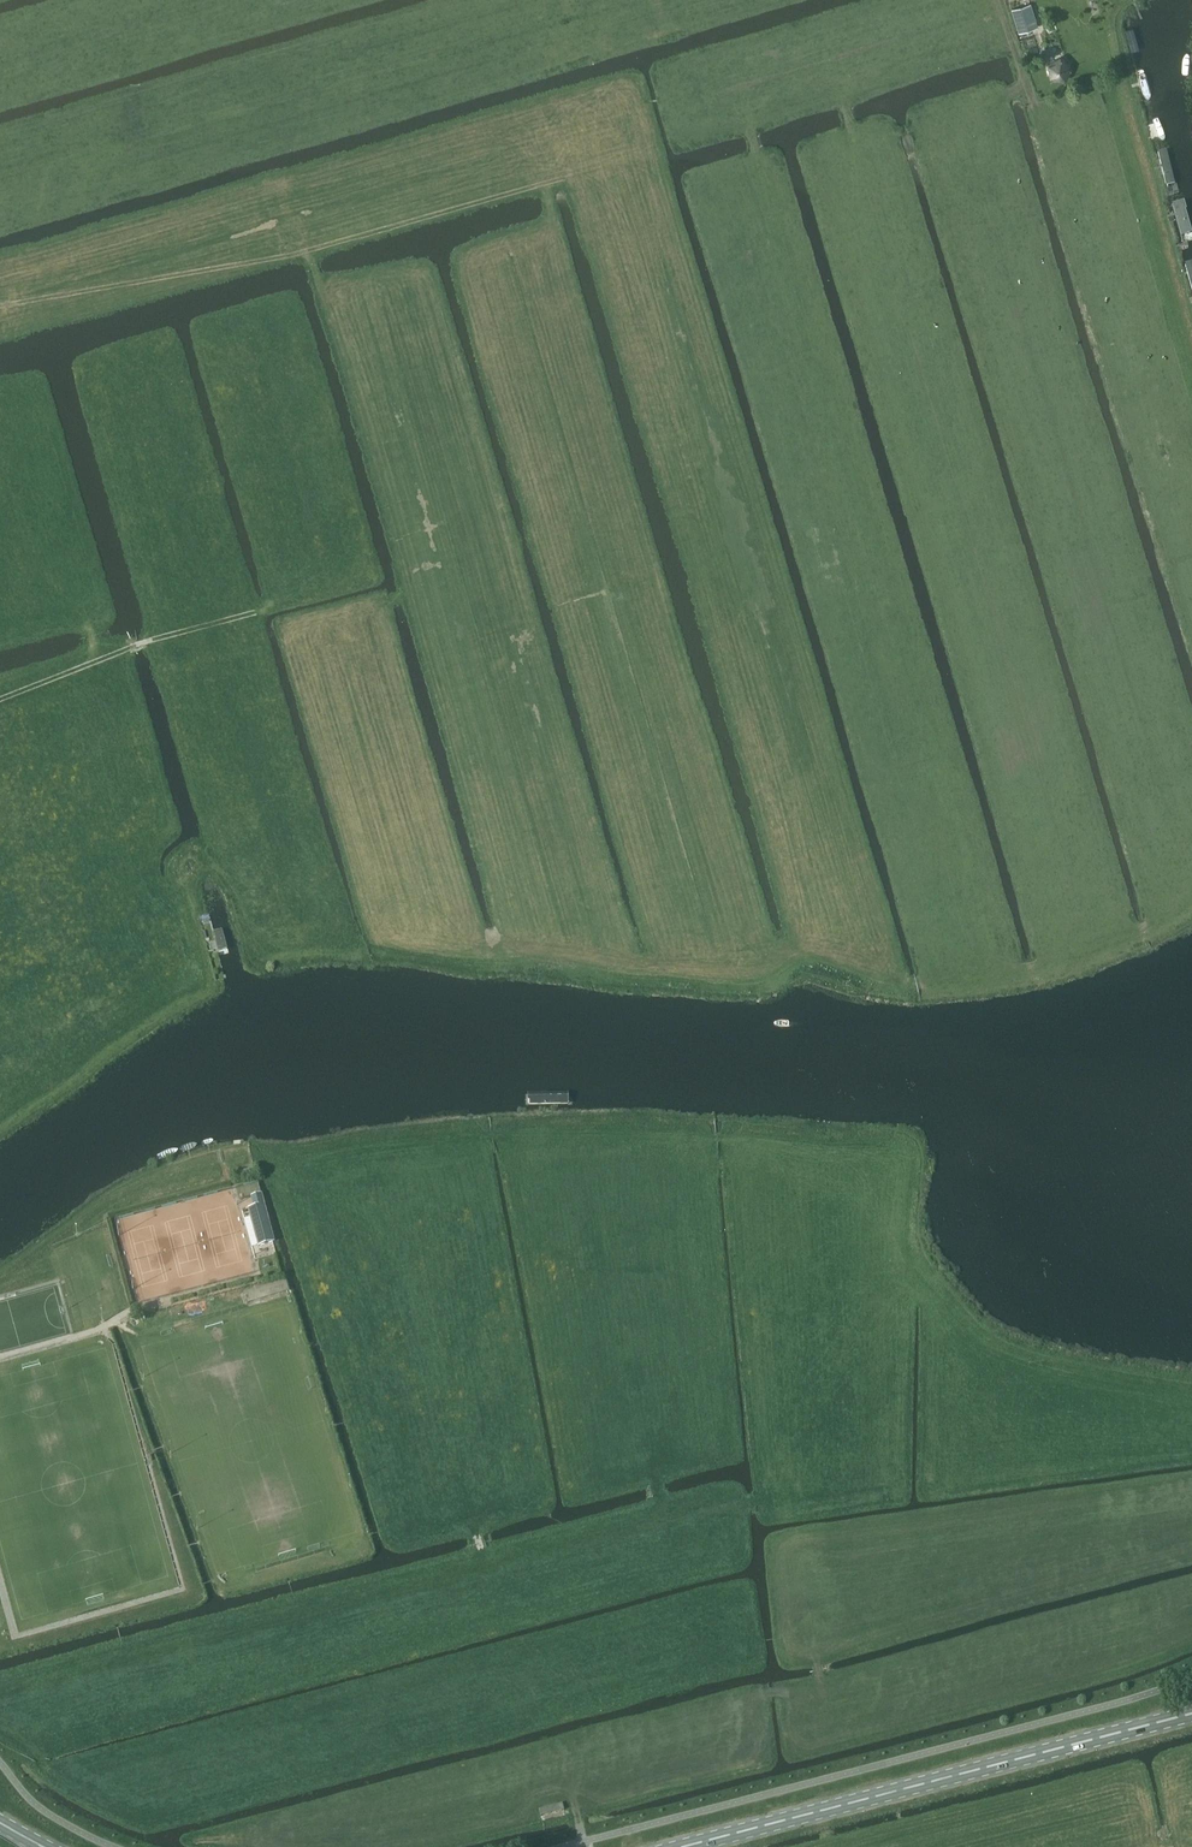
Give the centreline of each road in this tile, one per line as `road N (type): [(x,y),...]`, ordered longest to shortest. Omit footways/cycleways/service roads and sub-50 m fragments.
road 1 (secondary): [(690,1846),(1191,1714)]
road 2 (track): [(1130,0),(1117,20),(1120,49),(1191,300)]
road 3 (track): [(272,610),(137,646),(0,700)]

